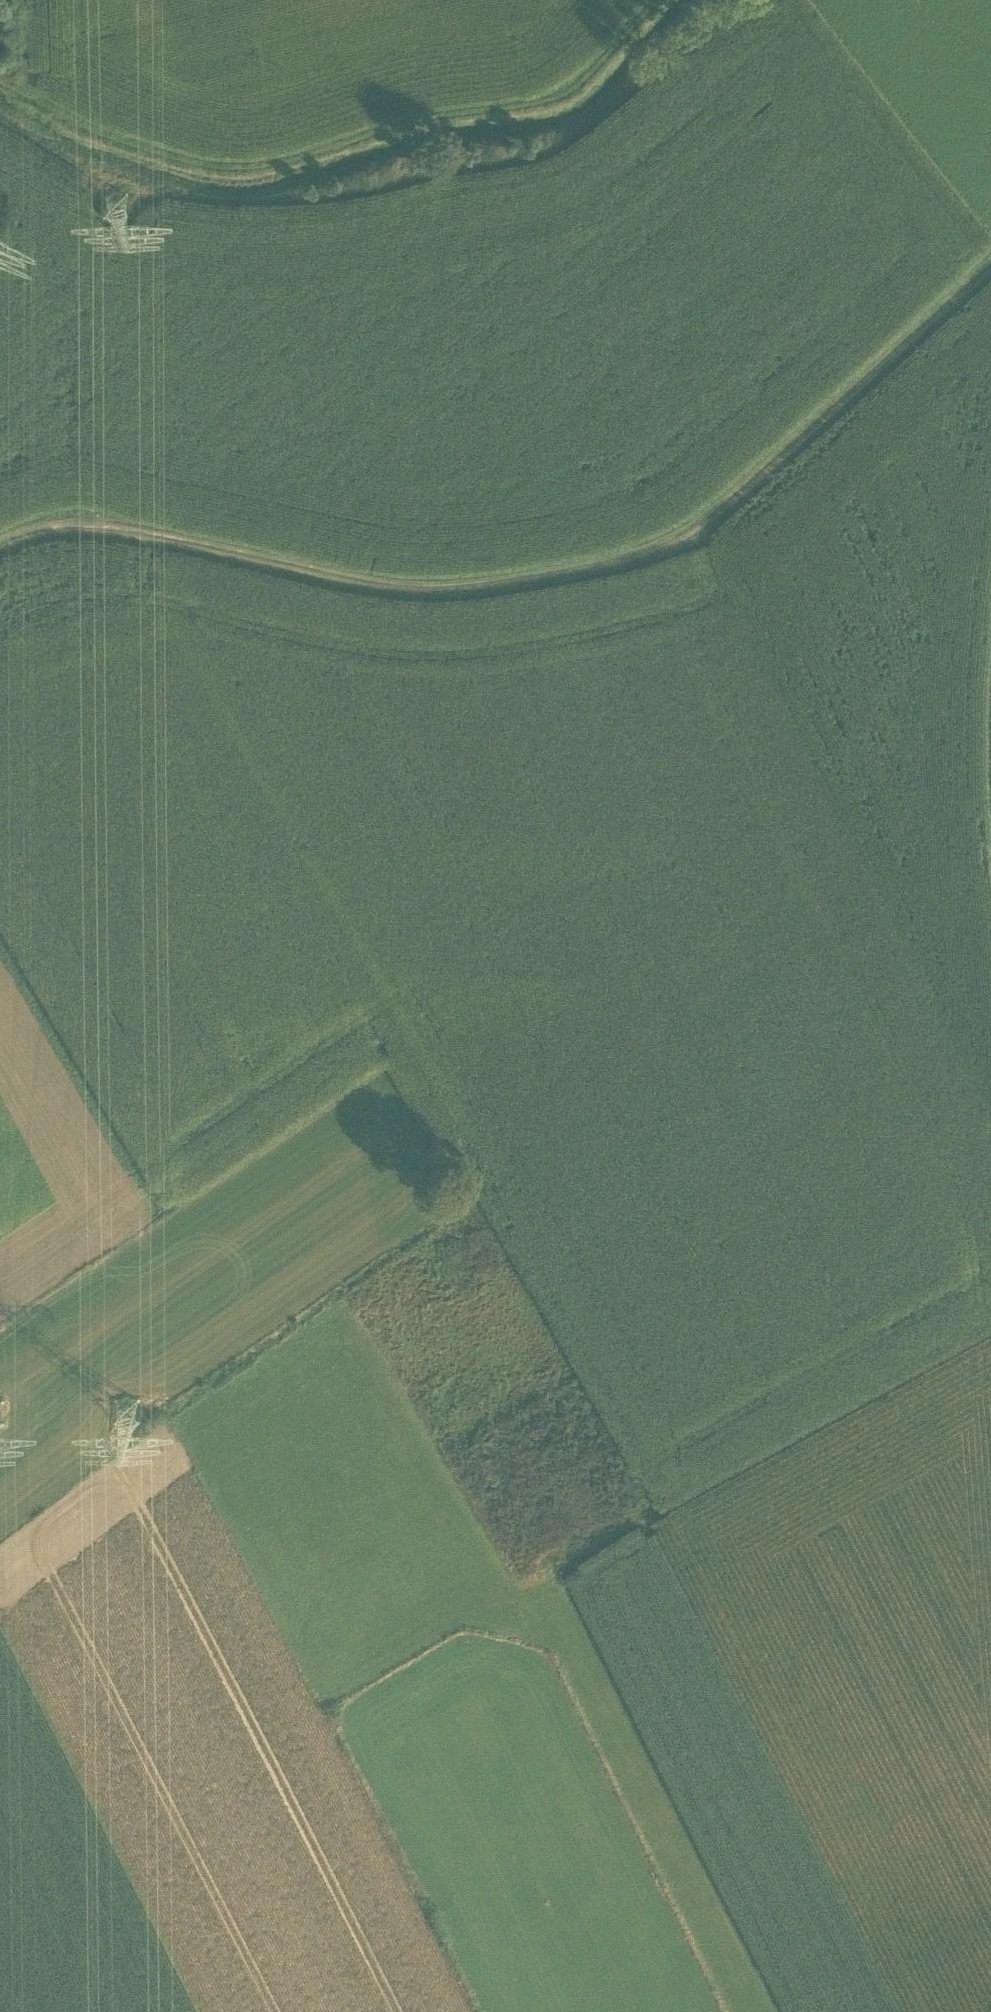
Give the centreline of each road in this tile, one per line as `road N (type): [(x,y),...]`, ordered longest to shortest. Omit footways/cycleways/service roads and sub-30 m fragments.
road 1 (track): [(0,542),(81,528),(444,592),(634,563),(677,543),(990,266)]

